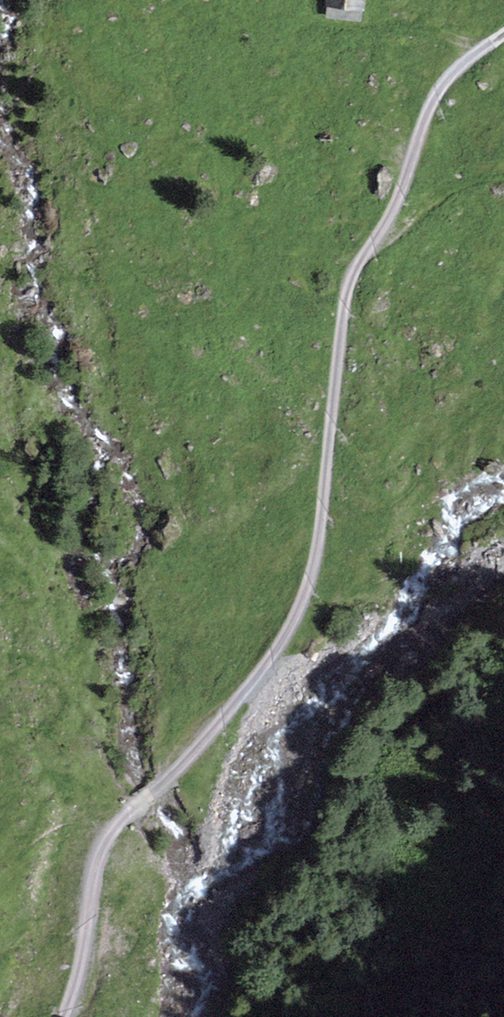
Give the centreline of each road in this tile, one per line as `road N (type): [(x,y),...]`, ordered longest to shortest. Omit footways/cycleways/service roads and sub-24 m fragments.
road 1 (track): [(503,33),(465,58),(434,95),(395,204),(349,273),(315,554),(297,611),(252,681),(171,778)]
road 2 (track): [(66,1016),(93,856),(171,778)]
road 3 (track): [(381,232),(457,185),(503,172)]
road 4 (track): [(481,47),(378,24),(381,0)]

